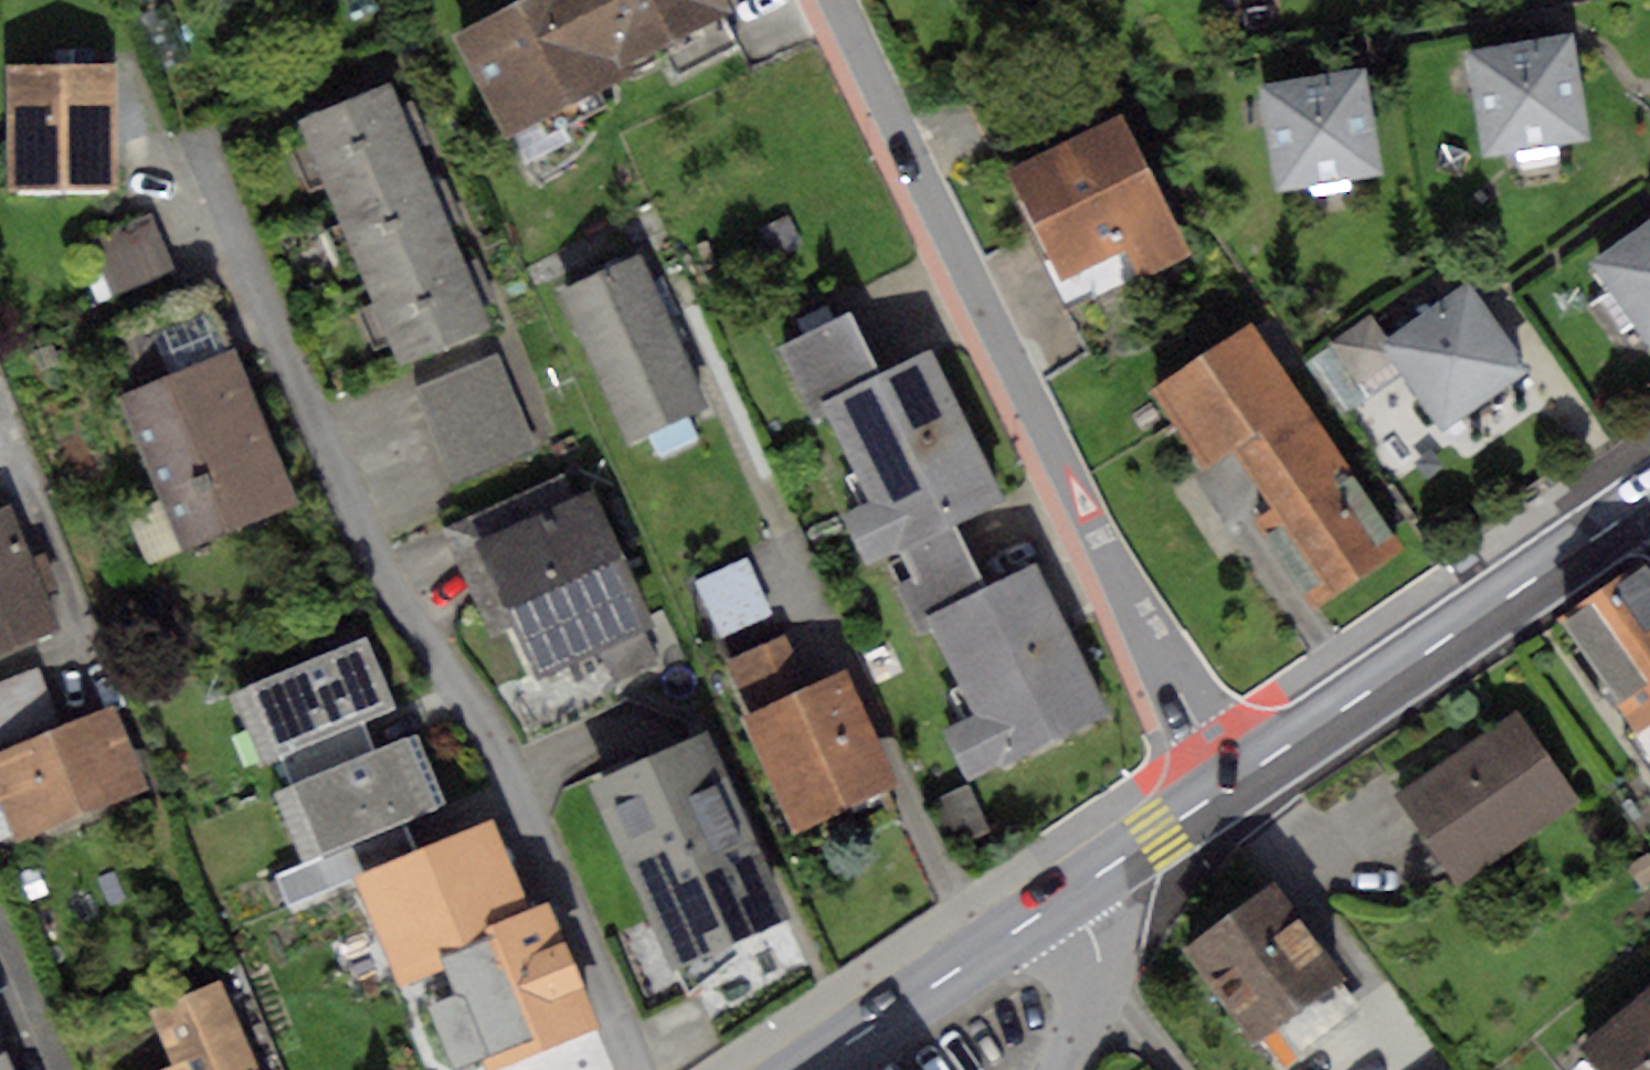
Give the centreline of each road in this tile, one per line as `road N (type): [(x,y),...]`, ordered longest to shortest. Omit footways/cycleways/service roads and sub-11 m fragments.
road 1 (residential): [(646,1069),(504,749),(457,664),(382,570),(223,189)]
road 2 (residential): [(1233,781),(1203,742),(840,0)]
road 3 (primary): [(1647,504),(1233,781)]
road 4 (primary): [(1095,872),(799,1069)]
road 5 (residential): [(1095,872),(1099,964),(1061,1069)]
road 6 (primary): [(1233,781),(1095,872)]

